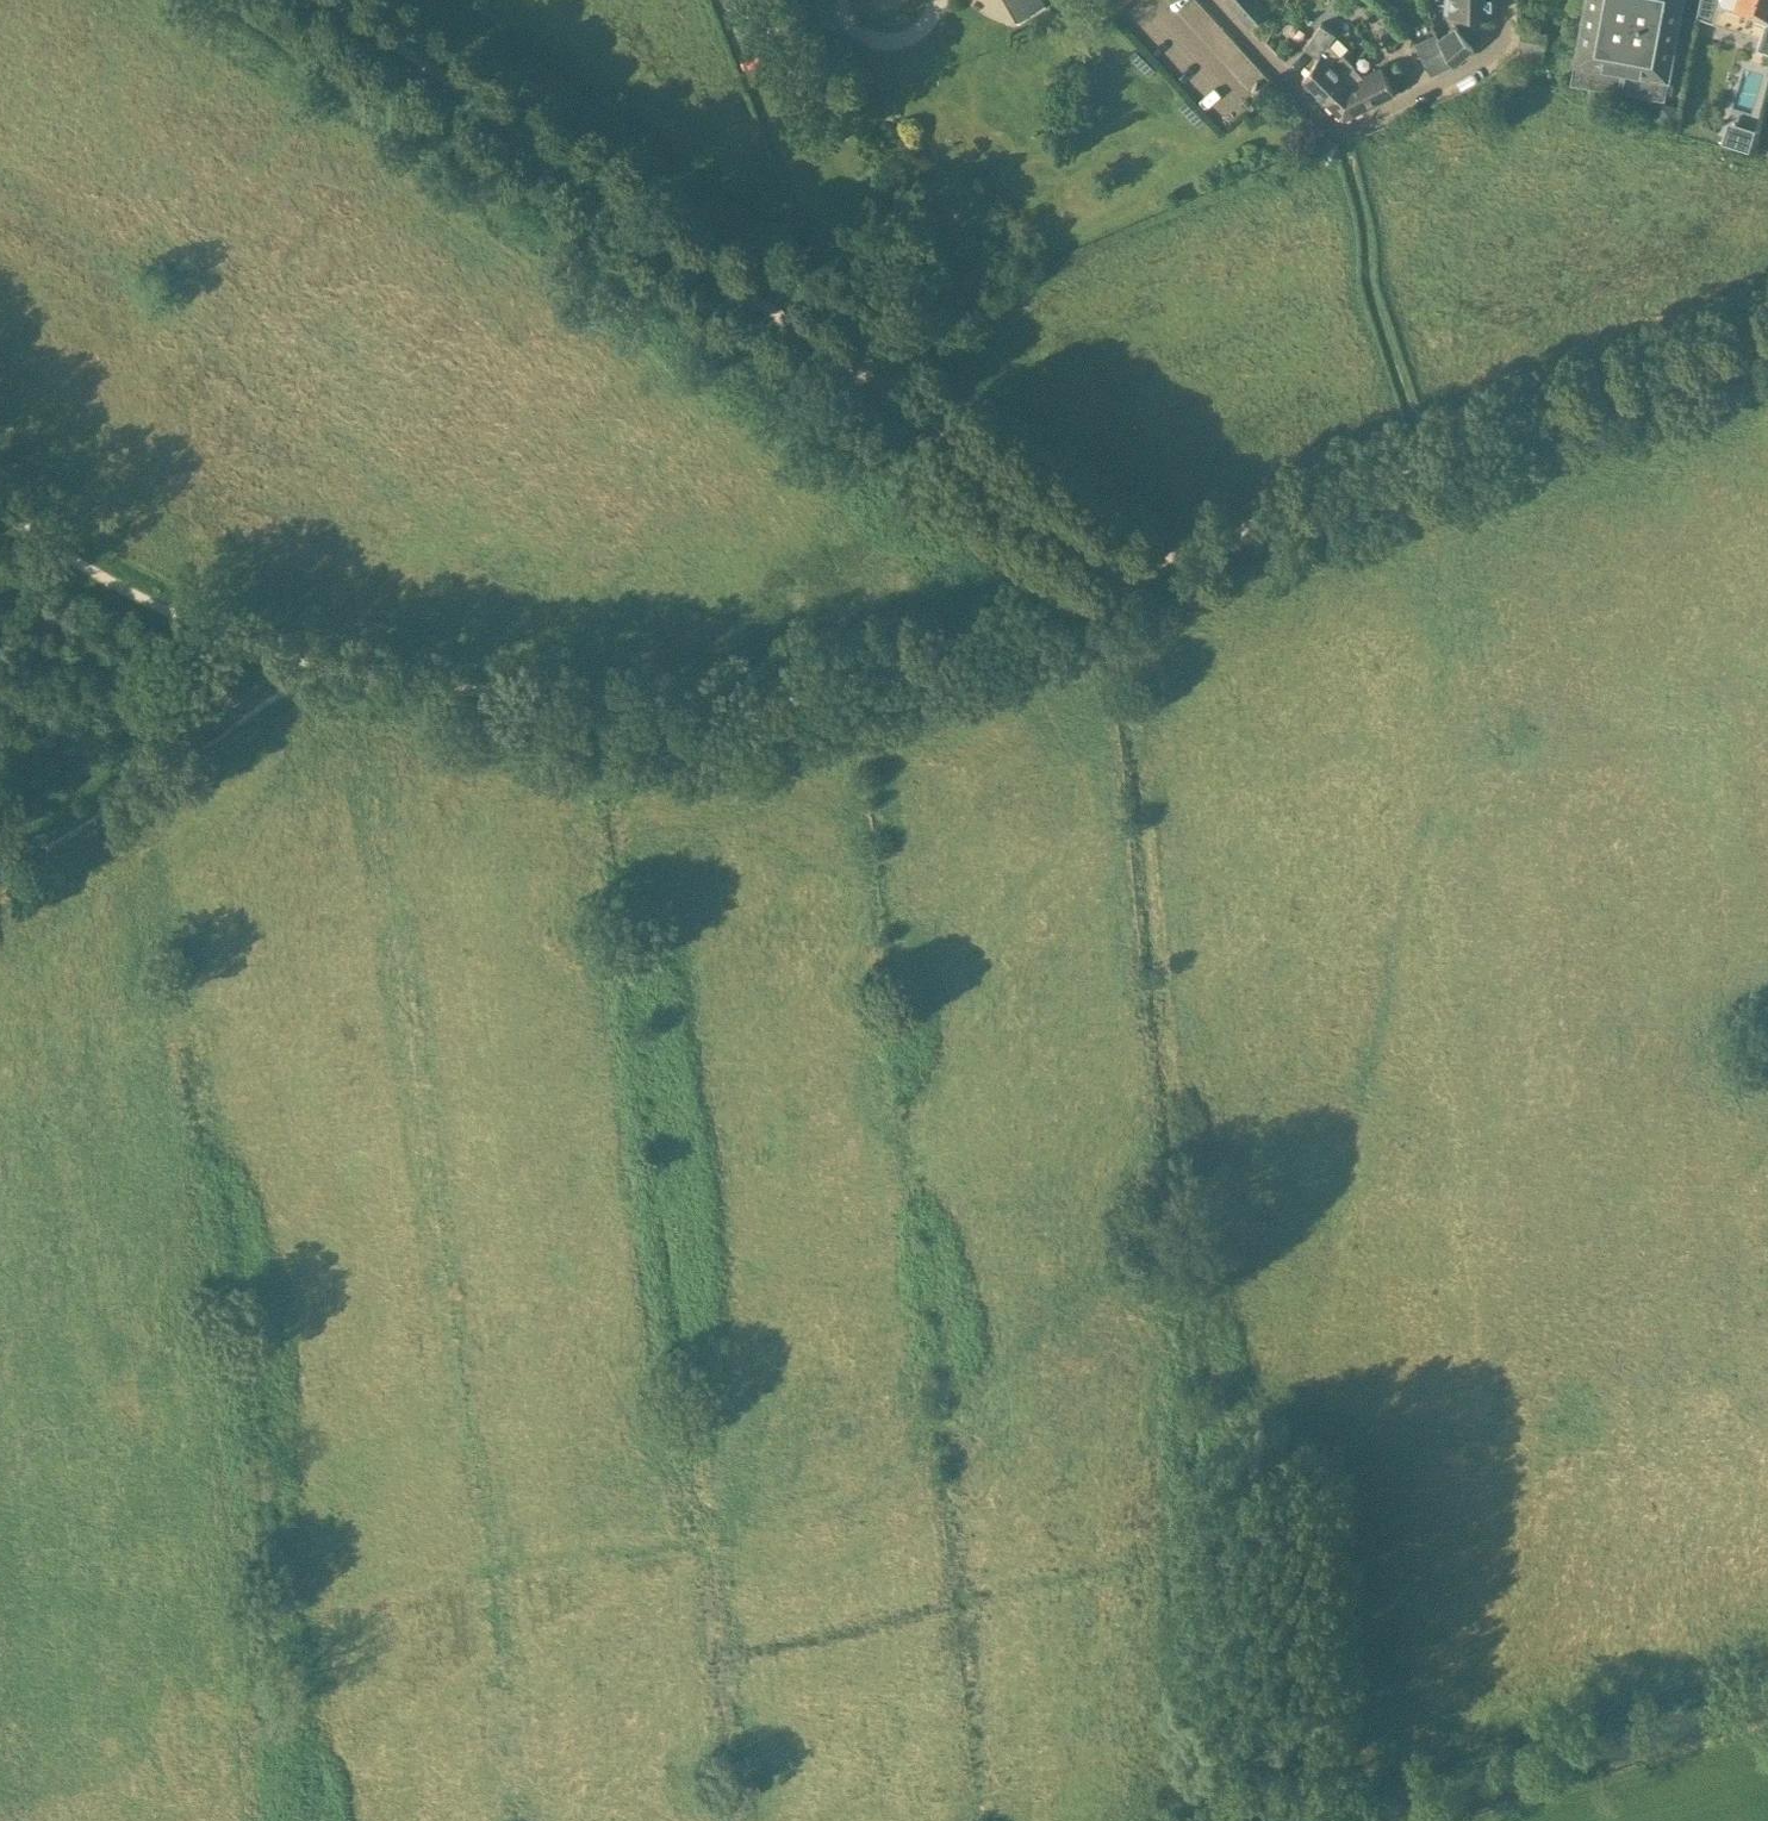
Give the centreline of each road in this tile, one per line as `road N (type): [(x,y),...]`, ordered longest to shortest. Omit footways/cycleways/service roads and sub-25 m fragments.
road 1 (track): [(1135,567),(1767,334)]
road 2 (residential): [(1212,0),(1337,135),(1482,69),(1510,29),(1510,0)]

